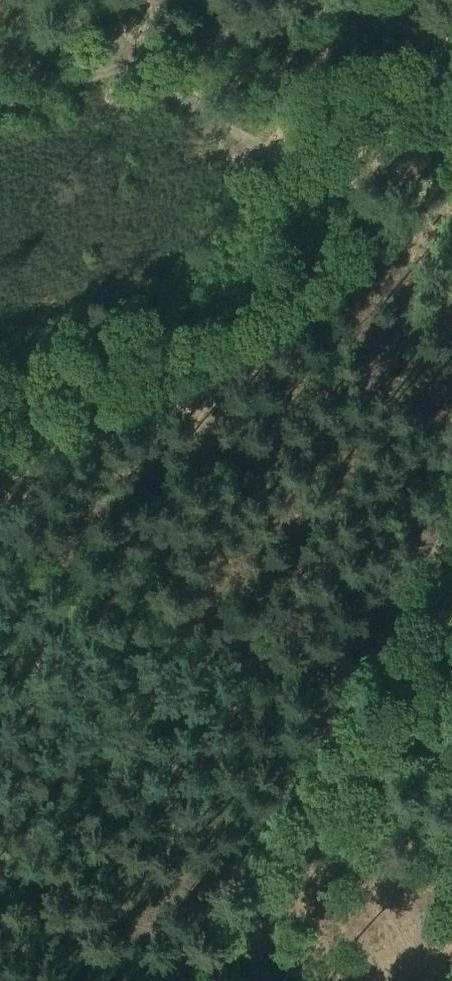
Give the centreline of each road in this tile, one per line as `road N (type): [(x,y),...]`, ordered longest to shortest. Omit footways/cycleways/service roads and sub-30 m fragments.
road 1 (track): [(0,538),(343,702)]
road 2 (track): [(451,252),(203,113),(140,62)]
road 3 (track): [(343,702),(209,980)]
road 4 (track): [(451,480),(343,702)]
road 5 (track): [(140,62),(339,0)]
road 6 (track): [(0,104),(140,62)]
road 7 (track): [(343,702),(451,757)]

